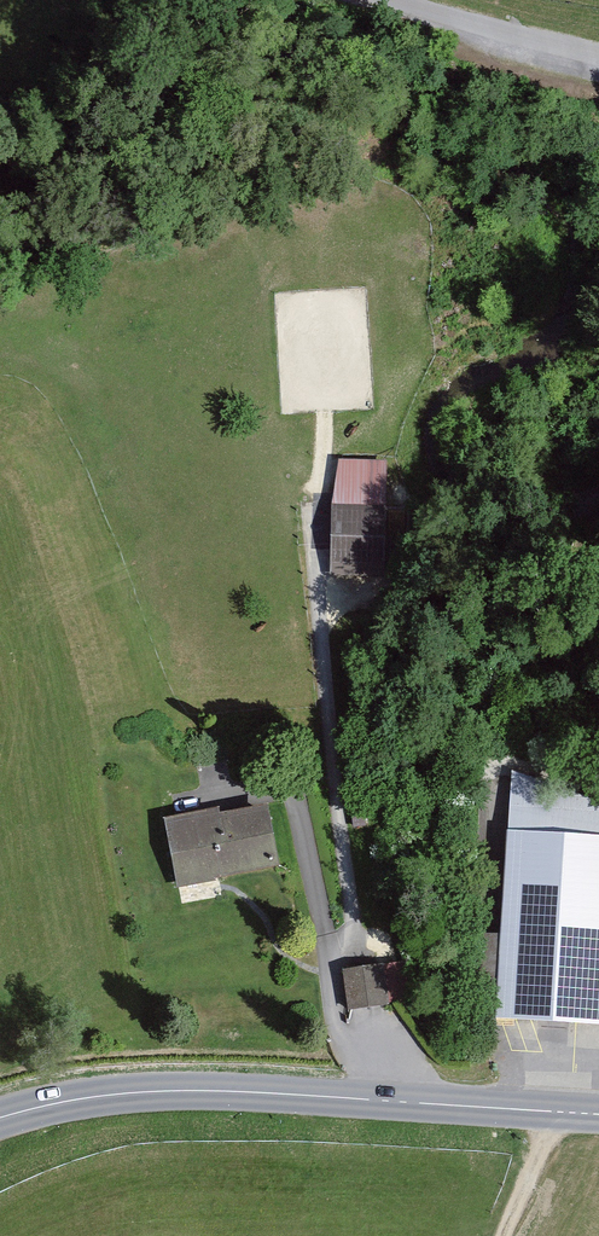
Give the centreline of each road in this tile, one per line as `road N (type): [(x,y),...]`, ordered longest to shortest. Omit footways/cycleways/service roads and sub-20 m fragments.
road 1 (tertiary): [(598,1107),(269,1086),(127,1085),(0,1113)]
road 2 (track): [(327,964),(355,940),(328,694),(321,415)]
road 3 (unclassified): [(429,0),(598,36)]

